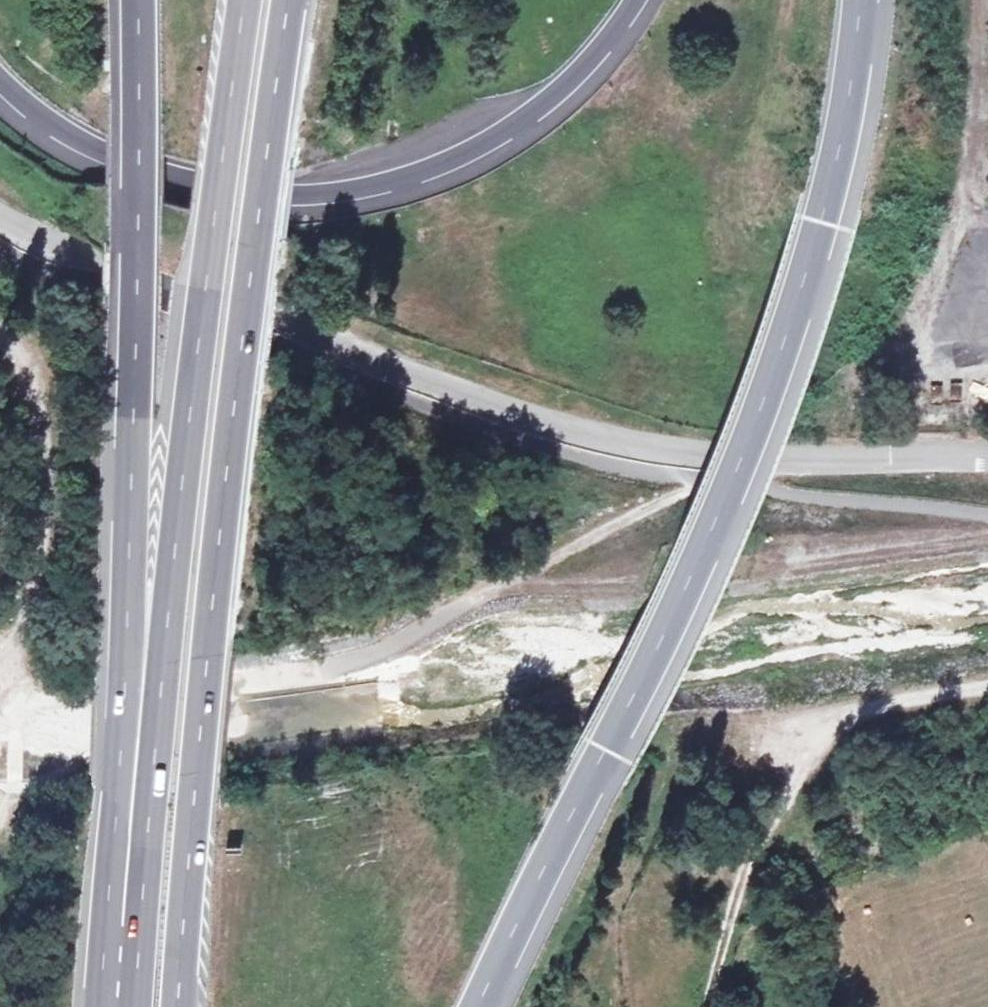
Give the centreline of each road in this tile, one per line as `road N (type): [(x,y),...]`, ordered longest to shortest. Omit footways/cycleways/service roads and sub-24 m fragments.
road 1 (motorway): [(477,1006),(701,549),(774,369),(840,161),(861,0)]
road 2 (unclassified): [(0,215),(151,283),(619,438),(777,461),(987,458)]
road 3 (motorway): [(179,1006),(226,479),(289,0)]
road 4 (motorway): [(242,0),(157,665),(130,811)]
road 5 (motorway): [(135,0),(130,811)]
road 6 (motorway): [(0,83),(68,137),(134,168),(244,194),(354,192),(454,160),(518,124),(577,75),(636,0)]
road 7 (track): [(987,687),(915,697),(810,732),(711,924),(695,1006)]
road 8 (motorway): [(130,811),(115,1006)]

